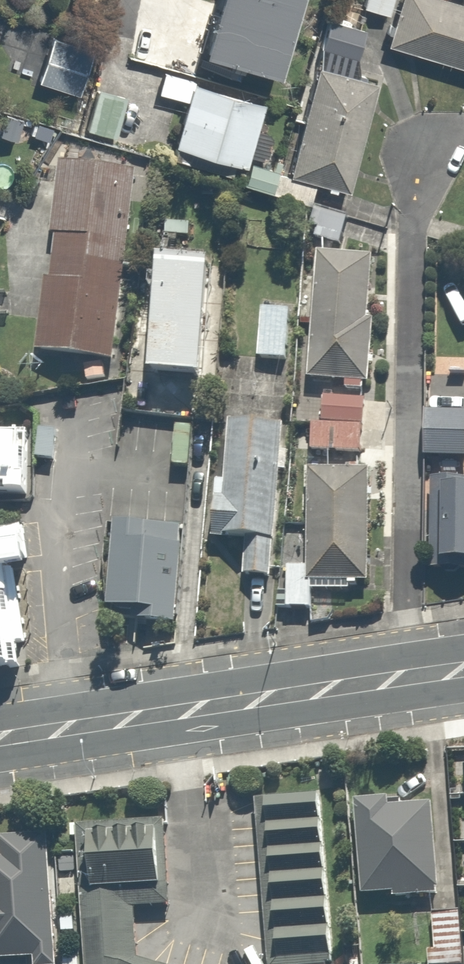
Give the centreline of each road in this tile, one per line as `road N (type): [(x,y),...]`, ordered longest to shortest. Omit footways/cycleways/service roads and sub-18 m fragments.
road 1 (residential): [(417,162),(411,676)]
road 2 (secondary): [(0,740),(411,676)]

